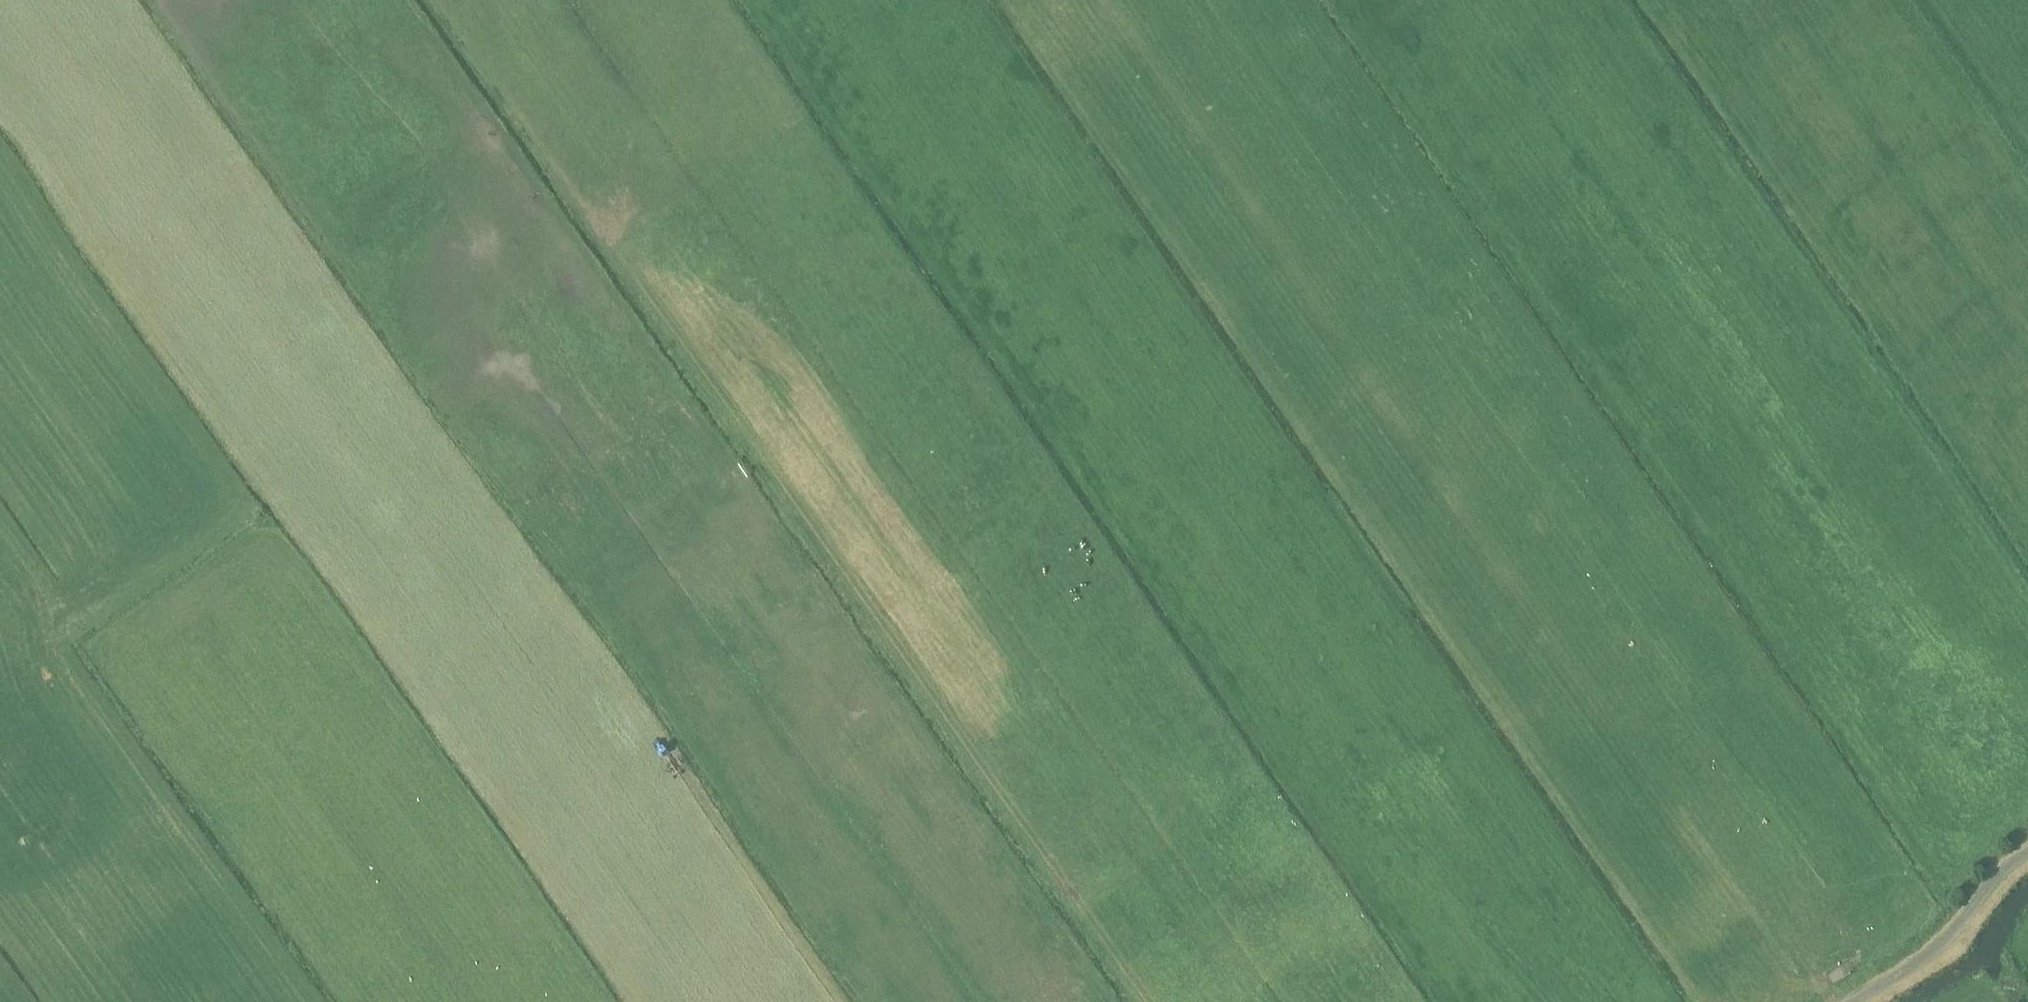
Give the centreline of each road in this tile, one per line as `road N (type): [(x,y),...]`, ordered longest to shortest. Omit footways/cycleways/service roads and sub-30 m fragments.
road 1 (unclassified): [(1855,1001),(1939,947),(1993,879),(2027,851)]

